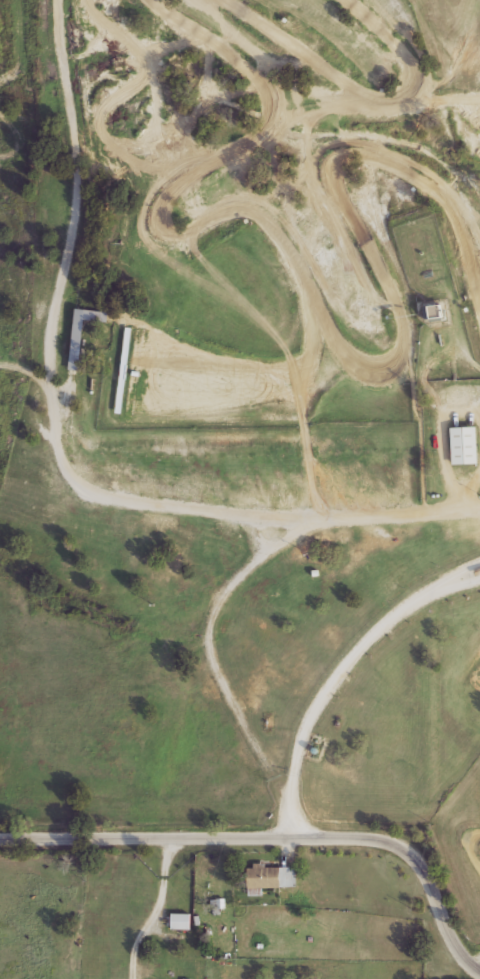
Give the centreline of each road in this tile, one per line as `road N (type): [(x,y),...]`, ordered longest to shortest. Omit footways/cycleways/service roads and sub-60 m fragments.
road 1 (residential): [(479,972),(457,955),(420,862),(389,840),(0,843)]

